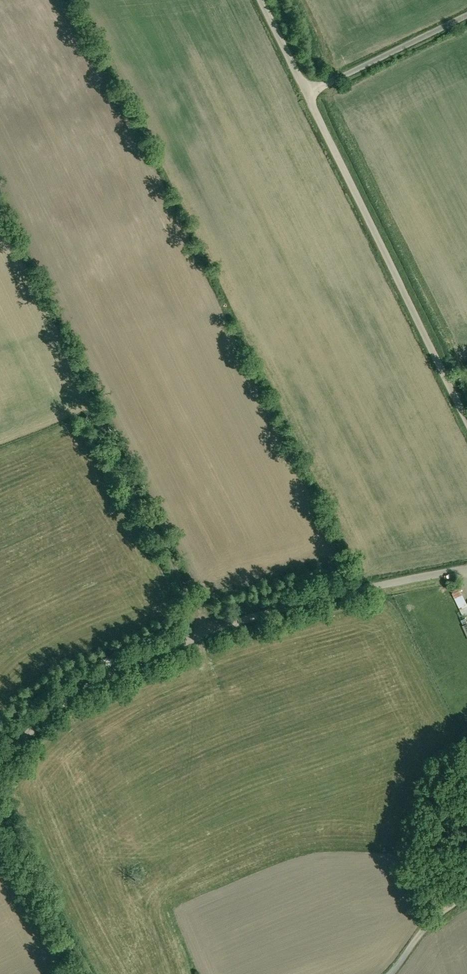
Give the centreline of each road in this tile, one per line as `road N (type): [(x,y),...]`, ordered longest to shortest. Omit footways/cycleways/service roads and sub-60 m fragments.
road 1 (unclassified): [(0,760),(60,703),(210,632),(329,596),(466,570)]
road 2 (unclassified): [(466,419),(263,0)]

